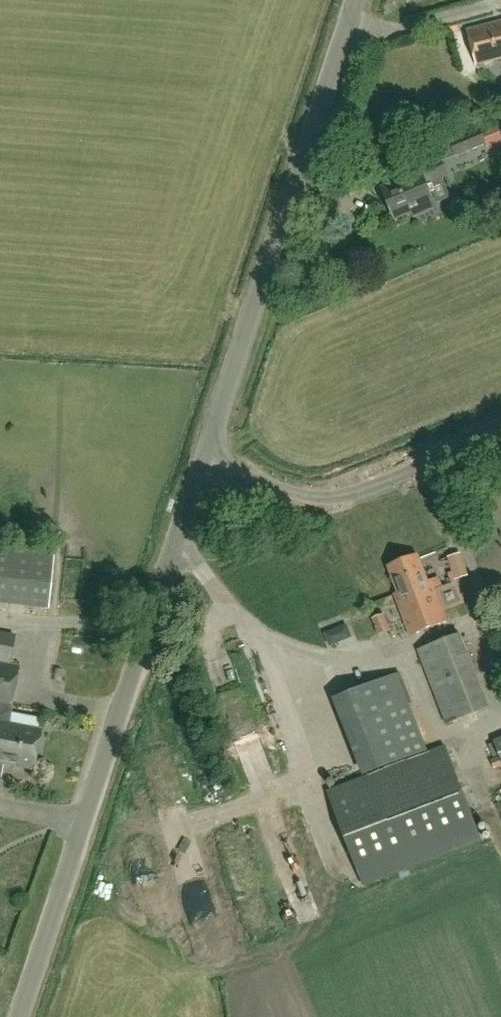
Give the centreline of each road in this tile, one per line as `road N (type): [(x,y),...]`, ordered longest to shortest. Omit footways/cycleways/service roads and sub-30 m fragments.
road 1 (unclassified): [(19,1016),(203,467)]
road 2 (unclassified): [(203,467),(356,0)]
road 3 (unclassified): [(203,467),(291,496),(335,500),(500,437)]

